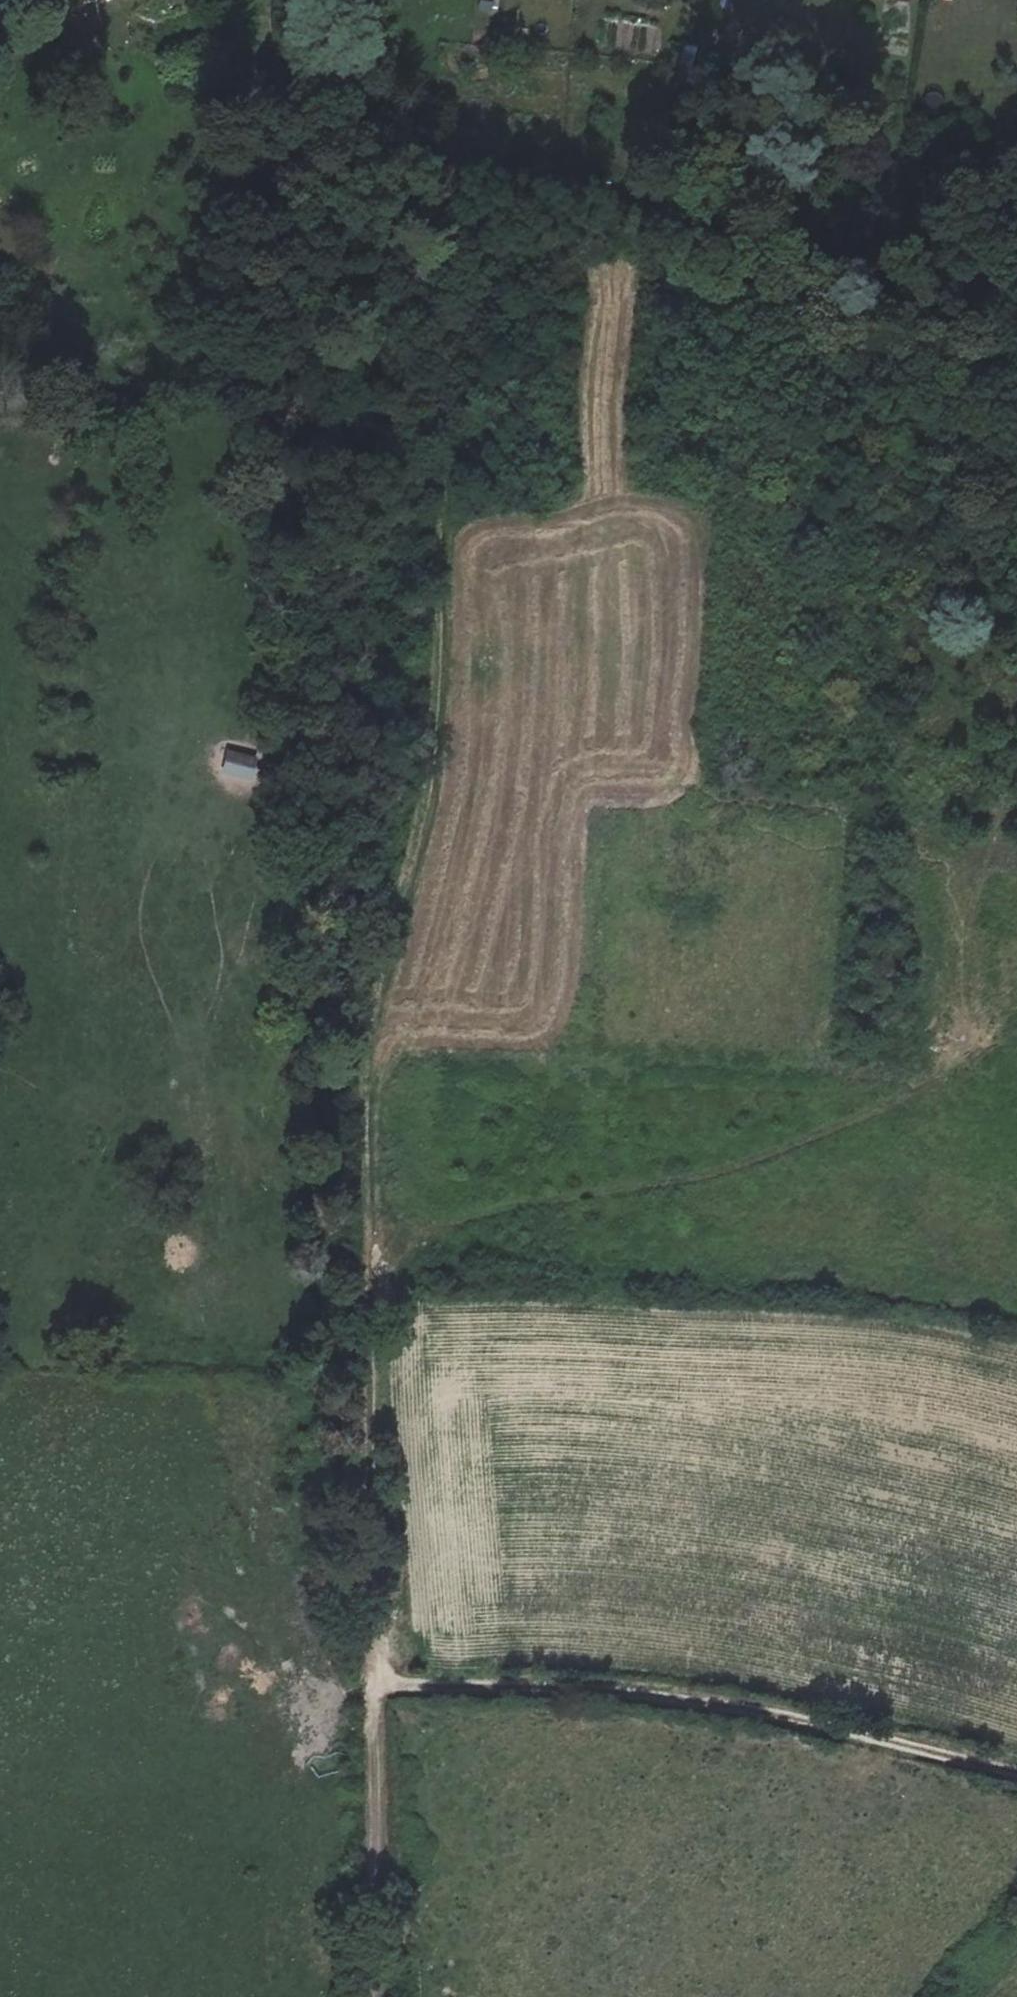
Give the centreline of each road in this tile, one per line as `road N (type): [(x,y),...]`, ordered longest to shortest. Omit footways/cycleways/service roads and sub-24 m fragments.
road 1 (track): [(379,1682),(559,1685),(775,1712),(1016,1773)]
road 2 (track): [(379,1682),(381,1996)]

